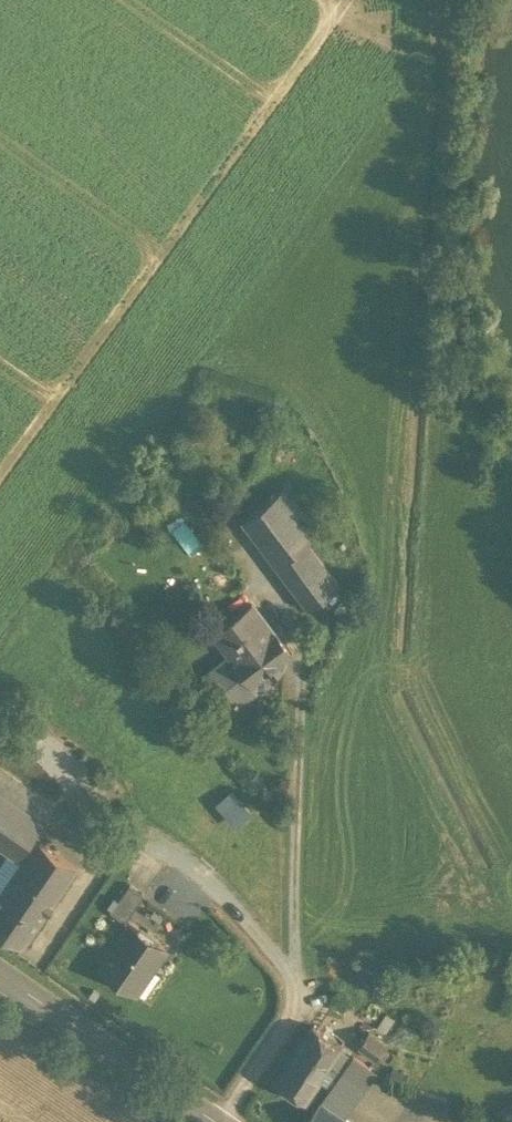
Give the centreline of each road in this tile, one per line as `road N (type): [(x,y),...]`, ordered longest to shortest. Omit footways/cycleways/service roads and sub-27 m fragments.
road 1 (secondary): [(0,975),(217,1121)]

